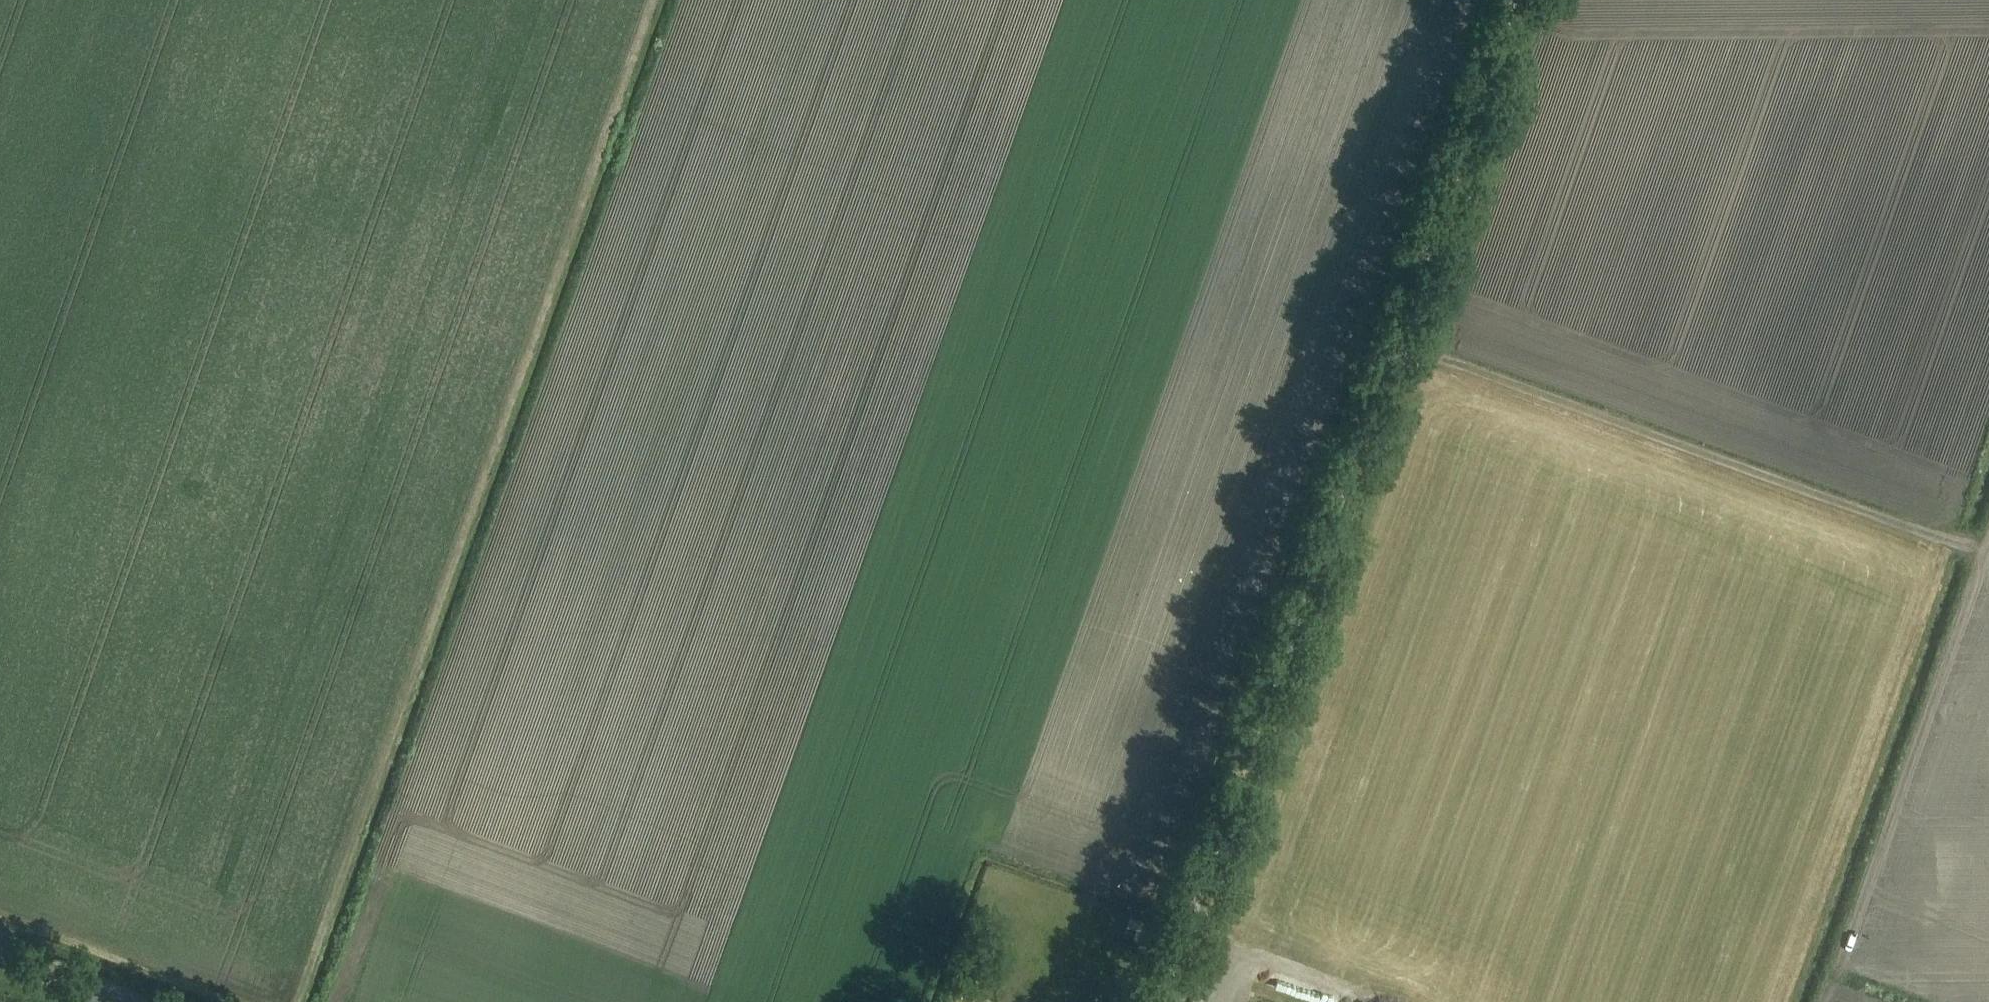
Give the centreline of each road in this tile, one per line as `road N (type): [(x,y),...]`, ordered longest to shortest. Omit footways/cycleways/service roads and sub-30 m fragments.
road 1 (track): [(1160,1001),(1517,0)]
road 2 (unclassified): [(117,1001),(0,957)]

